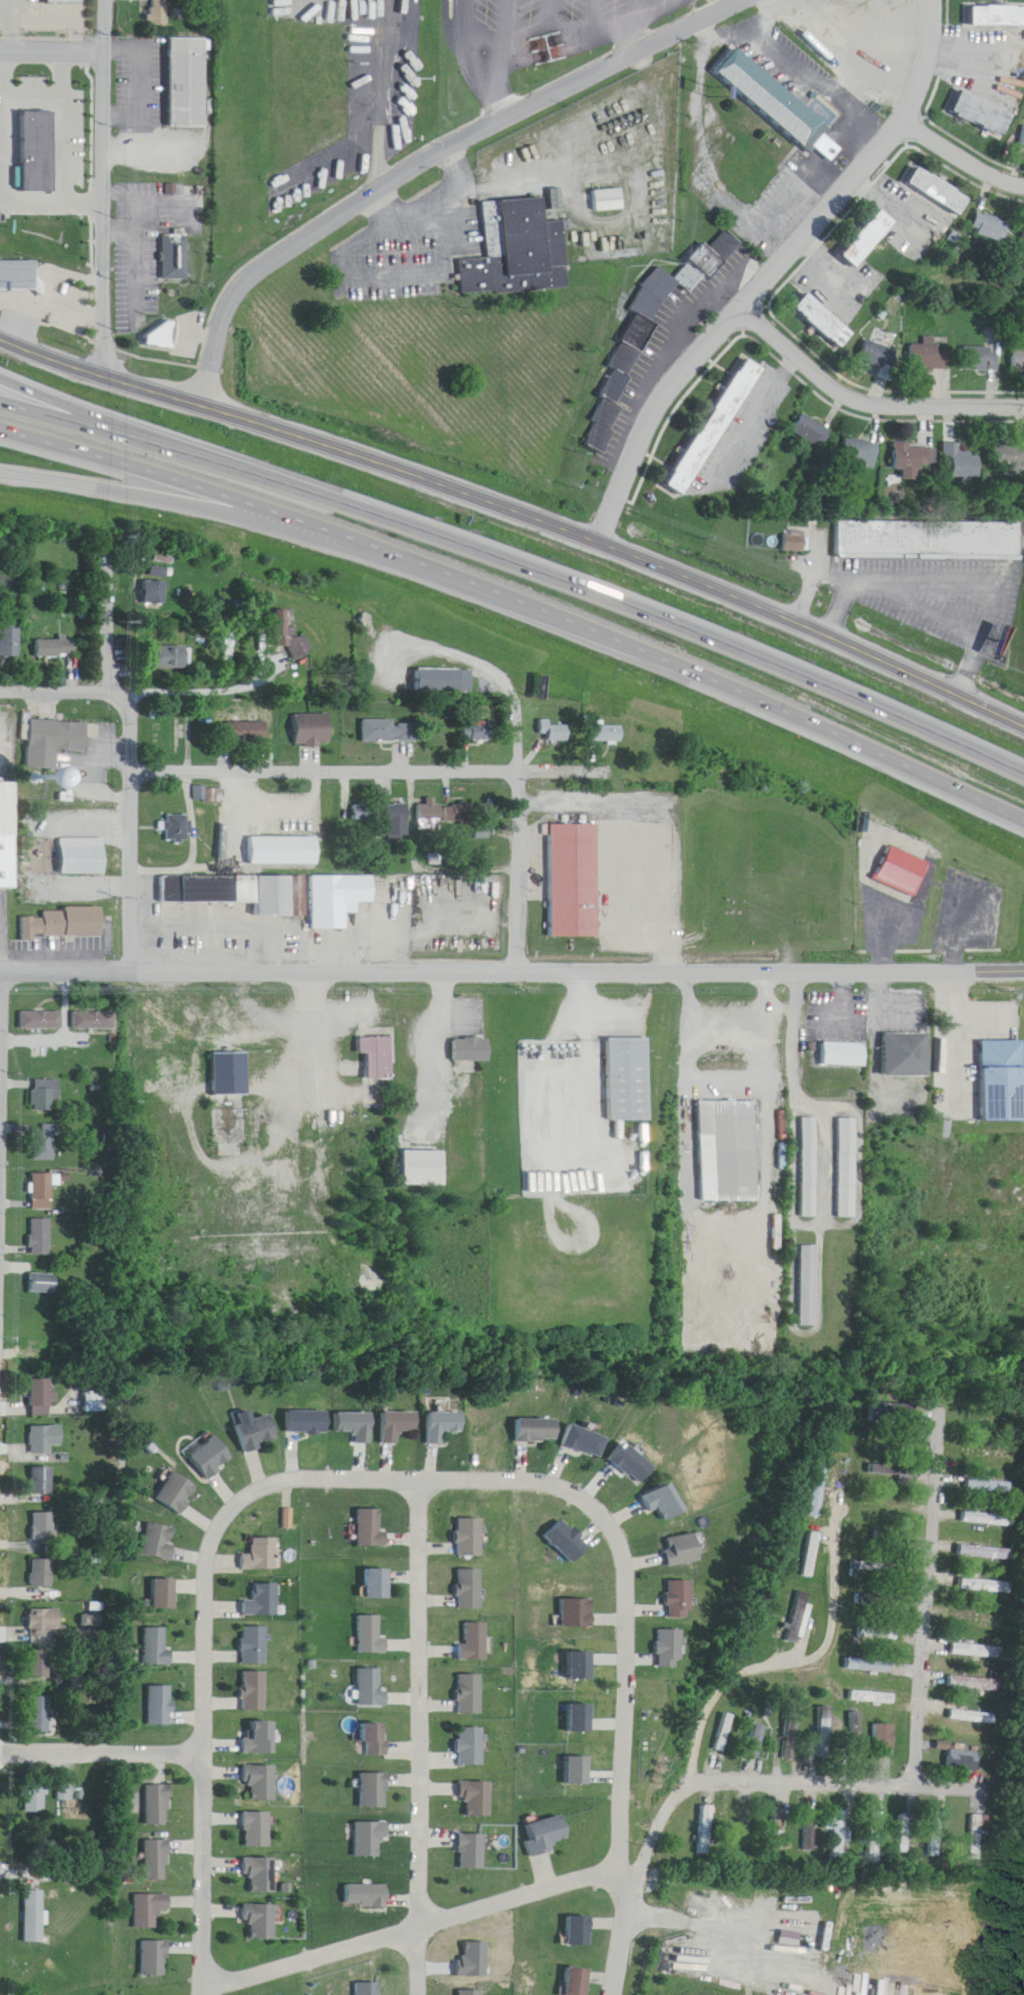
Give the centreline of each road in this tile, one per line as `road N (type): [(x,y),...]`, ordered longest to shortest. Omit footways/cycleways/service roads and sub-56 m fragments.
road 1 (motorway): [(0,429),(427,568),(639,649),(1023,821)]
road 2 (motorway): [(1023,770),(759,655),(488,551),(165,433),(0,391)]
road 3 (residential): [(622,1862),(620,1552),(587,1501),(557,1486),(293,1481),(238,1504),(208,1558),(204,1743)]
road 4 (secondary): [(857,961),(0,965)]
road 5 (residential): [(206,412),(218,326),(252,271),(470,138),(745,0)]
road 6 (residential): [(602,545),(669,393),(905,123),(925,74),(933,0)]
road 7 (tertiary): [(0,339),(602,545)]
road 8 (residential): [(423,1481),(423,1994)]
road 9 (residential): [(131,776),(607,773)]
road 10 (residential): [(203,1977),(622,1862),(635,1886)]
road 11 (tertiary): [(602,545),(1023,727)]
road 12 (motorway): [(0,473),(237,517),(427,568)]
road 13 (residential): [(107,380),(107,0)]
road 14 (residential): [(842,1507),(833,1630),(813,1655),(732,1673),(706,1708),(681,1797)]
road 15 (residential): [(915,1784),(934,1416)]
road 16 (residential): [(1023,408),(862,401),(743,310)]
road 17 (residential): [(681,1797),(708,1783),(972,1783)]
road 18 (residential): [(0,1216),(2,965)]
road 19 (residential): [(202,1994),(204,1743)]
road 20 (residential): [(131,776),(117,682),(0,680)]
road 21 (residential): [(619,1994),(635,1886),(681,1797)]
road 22 (residential): [(204,1743),(0,1744)]
road 23 (residential): [(137,965),(131,776)]
road 24 (residential): [(521,961),(521,774)]
road 25 (motorway): [(165,433),(0,362)]
road 26 (tertiary): [(1023,961),(857,961)]
road 27 (residential): [(117,682),(104,667),(105,552)]
road 28 (residential): [(1023,185),(976,168),(905,123)]

